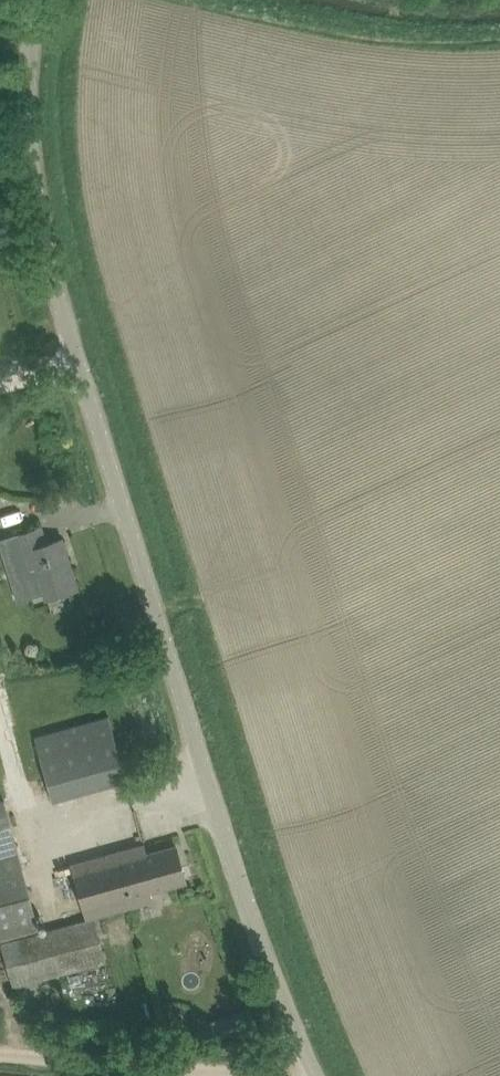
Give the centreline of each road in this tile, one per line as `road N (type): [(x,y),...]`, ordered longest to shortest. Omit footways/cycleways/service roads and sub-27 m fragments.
road 1 (tertiary): [(315,1075),(220,823),(76,352),(43,214),(30,112),(40,0)]
road 2 (track): [(308,1064),(0,1060)]
road 3 (track): [(232,0),(387,34),(499,35)]

